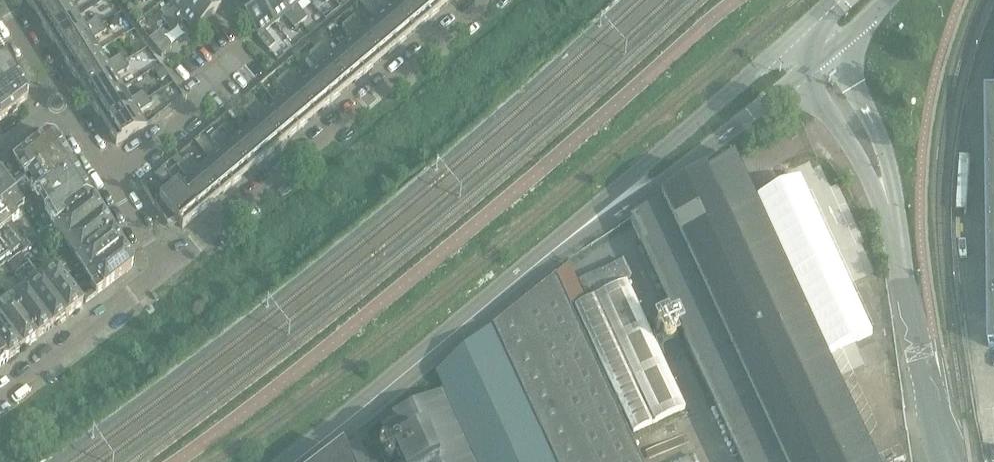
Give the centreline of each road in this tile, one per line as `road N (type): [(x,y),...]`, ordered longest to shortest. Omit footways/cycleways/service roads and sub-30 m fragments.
road 1 (residential): [(484,0),(167,269)]
road 2 (secondary): [(282,461),(601,214)]
road 3 (unclassified): [(950,461),(886,193)]
road 4 (secondary): [(793,38),(643,165),(601,214)]
road 5 (secondary): [(601,214),(663,183),(802,72)]
road 6 (residential): [(167,269),(0,394)]
road 7 (residential): [(108,178),(193,113),(202,85),(246,49)]
road 8 (unclassified): [(886,193),(875,132),(827,53)]
road 9 (unclassified): [(802,72),(860,167),(886,193)]

